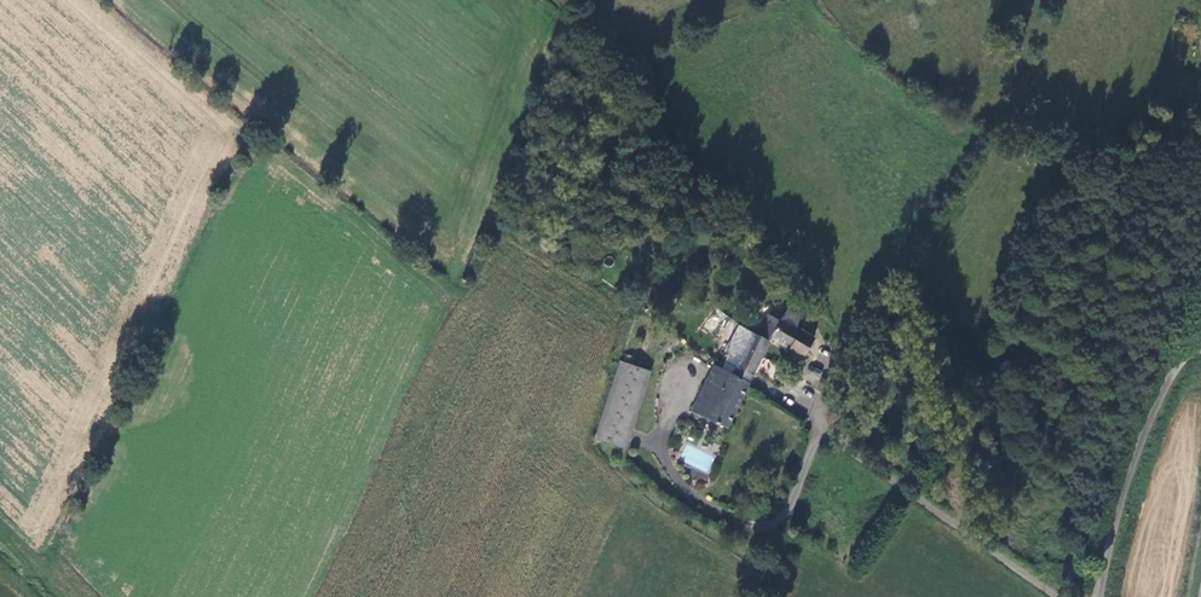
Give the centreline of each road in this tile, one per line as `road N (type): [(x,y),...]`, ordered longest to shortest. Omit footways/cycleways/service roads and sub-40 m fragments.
road 1 (unclassified): [(1057,596),(822,425),(789,509),(774,523),(754,526),(697,497),(674,476),(660,443),(680,387)]
road 2 (unclassified): [(1200,350),(1177,366),(1157,404),(1125,490),(1099,596)]

